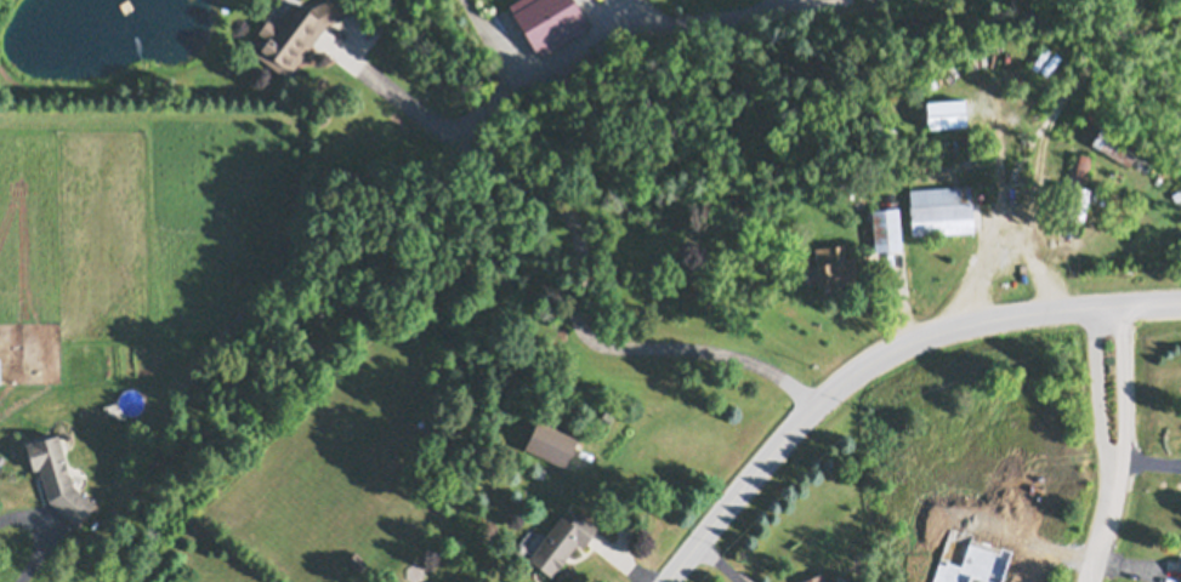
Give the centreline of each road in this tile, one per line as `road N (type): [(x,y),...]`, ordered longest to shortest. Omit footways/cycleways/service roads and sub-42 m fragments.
road 1 (tertiary): [(663,581),(800,417),(874,361),(953,326),(1180,299)]
road 2 (residential): [(1106,306),(1115,483),(1089,581)]

